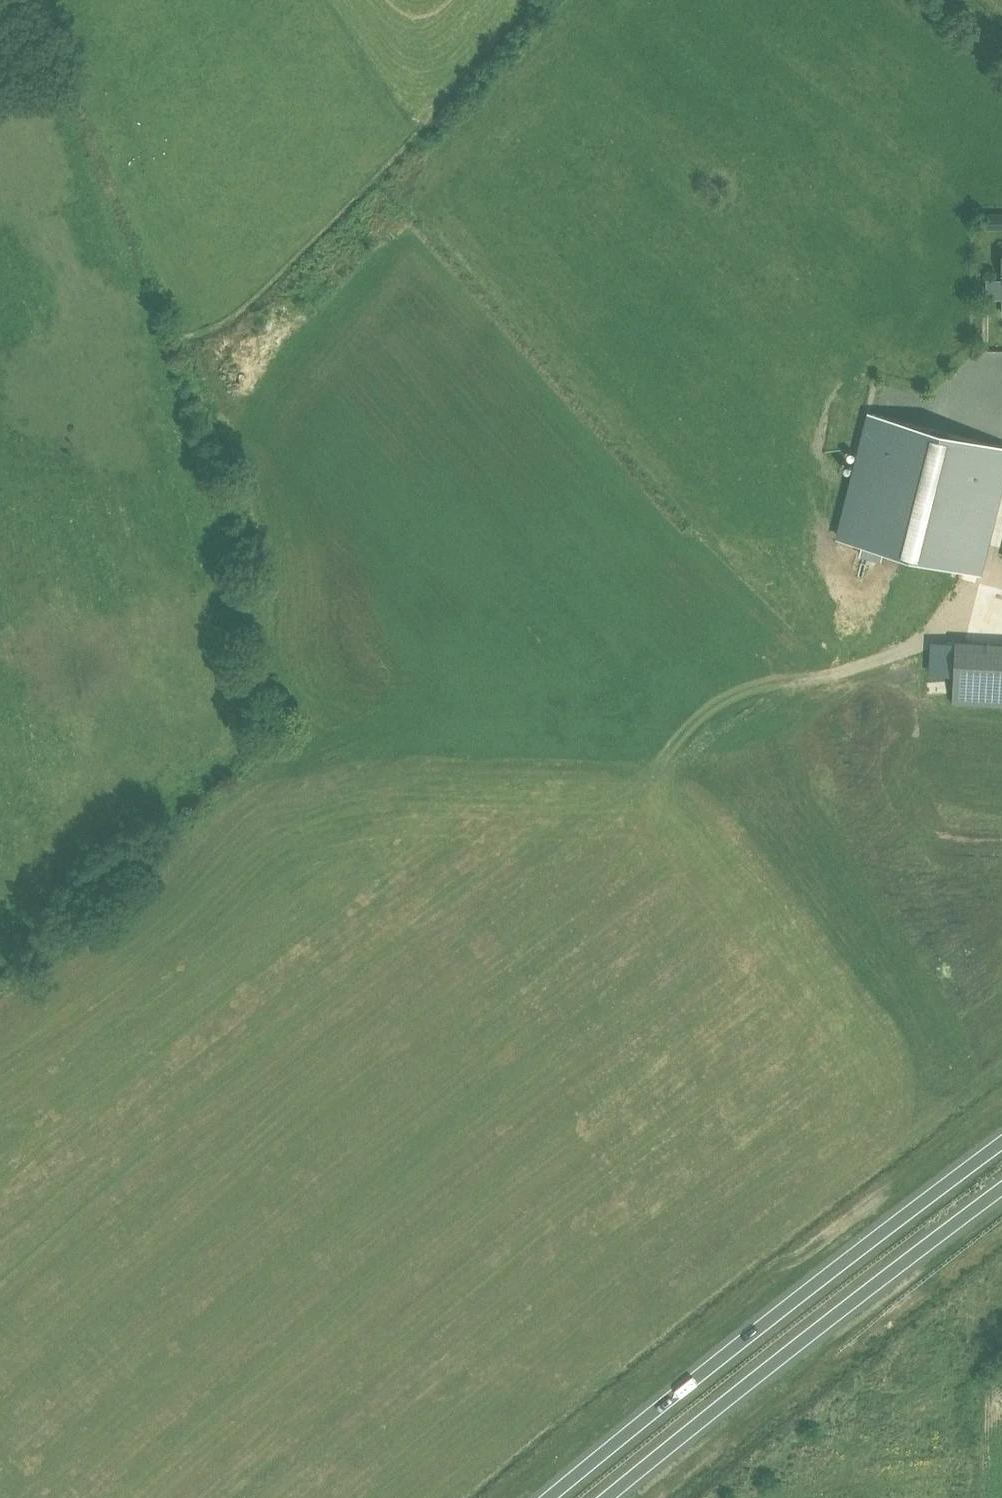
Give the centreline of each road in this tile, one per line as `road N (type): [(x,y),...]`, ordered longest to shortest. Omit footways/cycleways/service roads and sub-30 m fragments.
road 1 (trunk): [(1001,1145),(549,1497)]
road 2 (trunk): [(610,1497),(1001,1191)]

